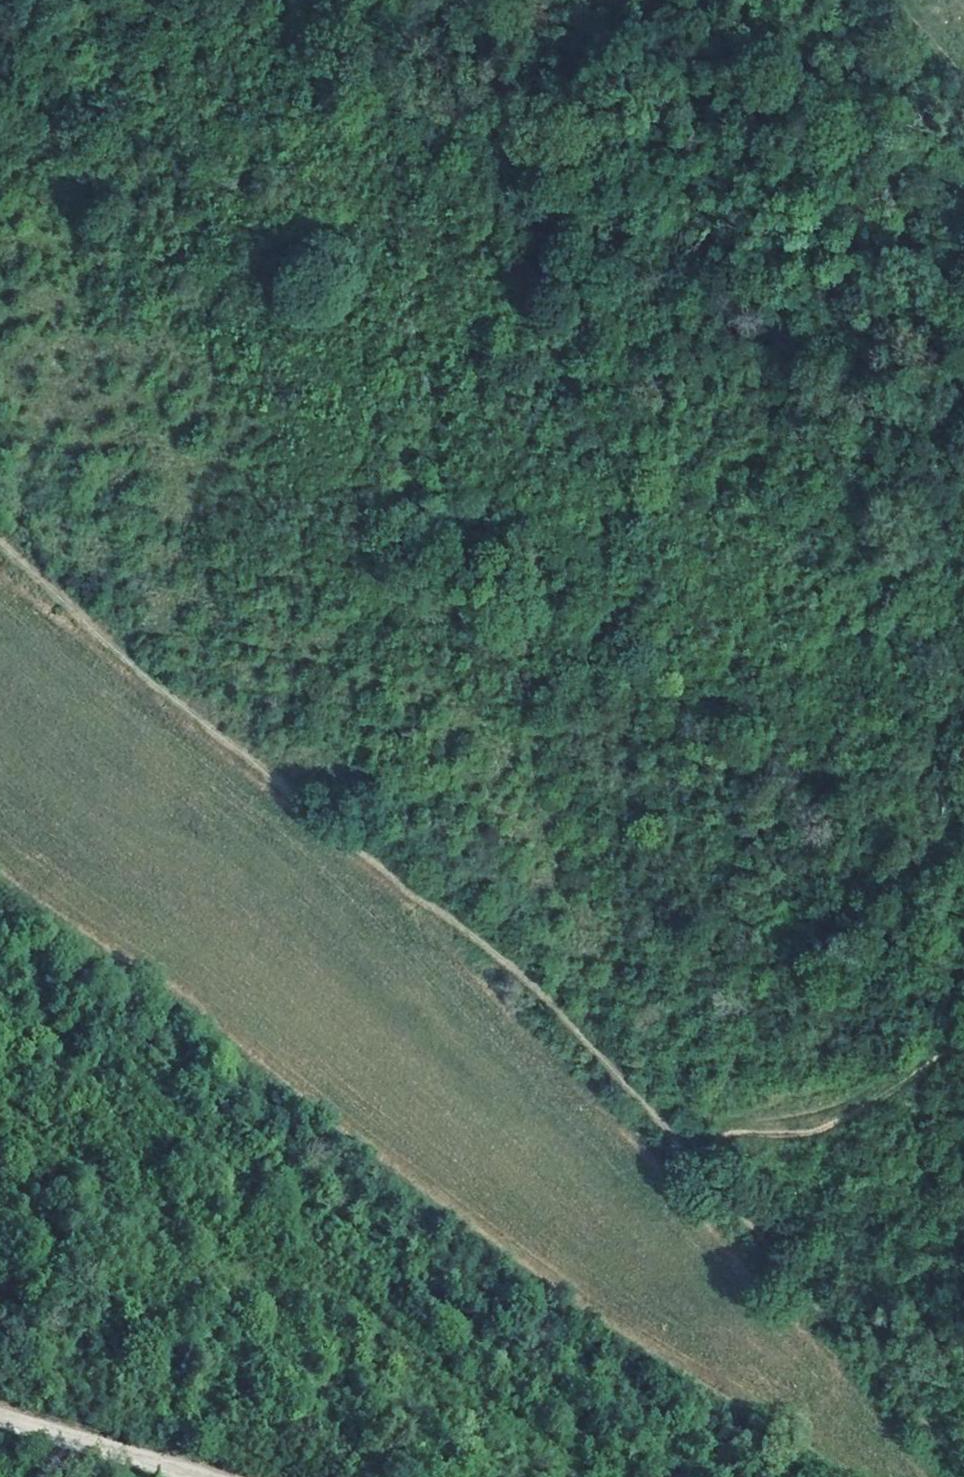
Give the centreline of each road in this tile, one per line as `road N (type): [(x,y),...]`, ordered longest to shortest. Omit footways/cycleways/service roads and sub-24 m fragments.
road 1 (unclassified): [(0,1418),(204,1476)]

